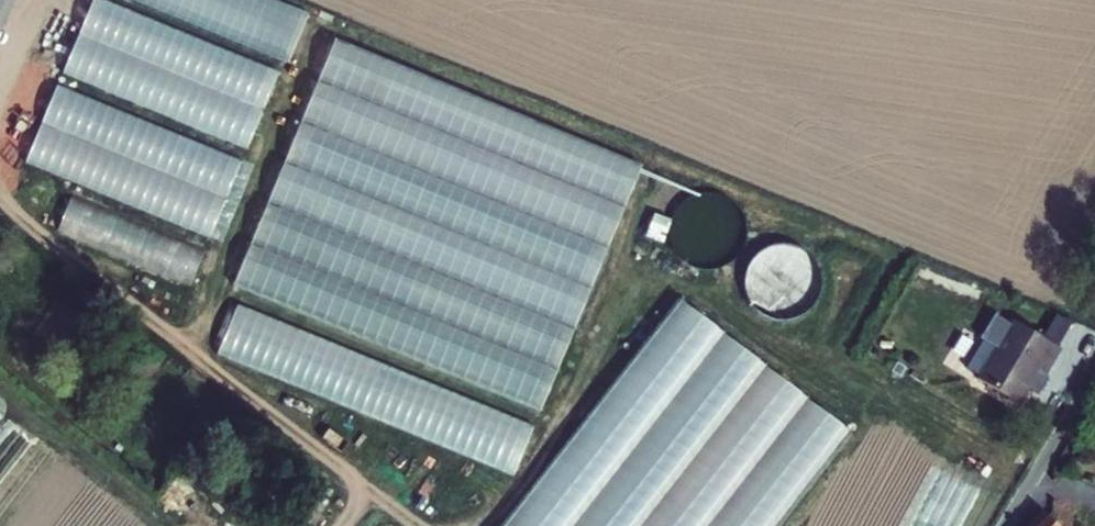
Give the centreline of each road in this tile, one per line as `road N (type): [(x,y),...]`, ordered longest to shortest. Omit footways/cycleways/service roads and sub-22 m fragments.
road 1 (unclassified): [(1000,525),(1094,359)]

